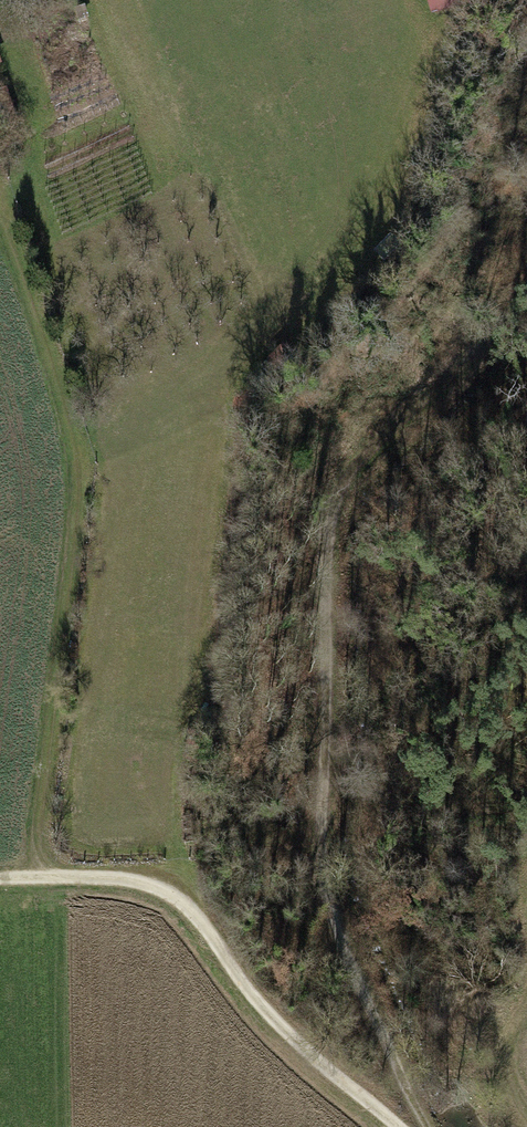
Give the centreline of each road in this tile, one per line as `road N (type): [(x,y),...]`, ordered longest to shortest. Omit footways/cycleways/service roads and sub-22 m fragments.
road 1 (track): [(526,289),(364,451),(327,514),(319,831),(335,923),(424,1126)]
road 2 (track): [(0,207),(78,448),(79,495),(31,877)]
road 3 (track): [(0,878),(134,879),(192,907),(255,1011),(405,1126)]

